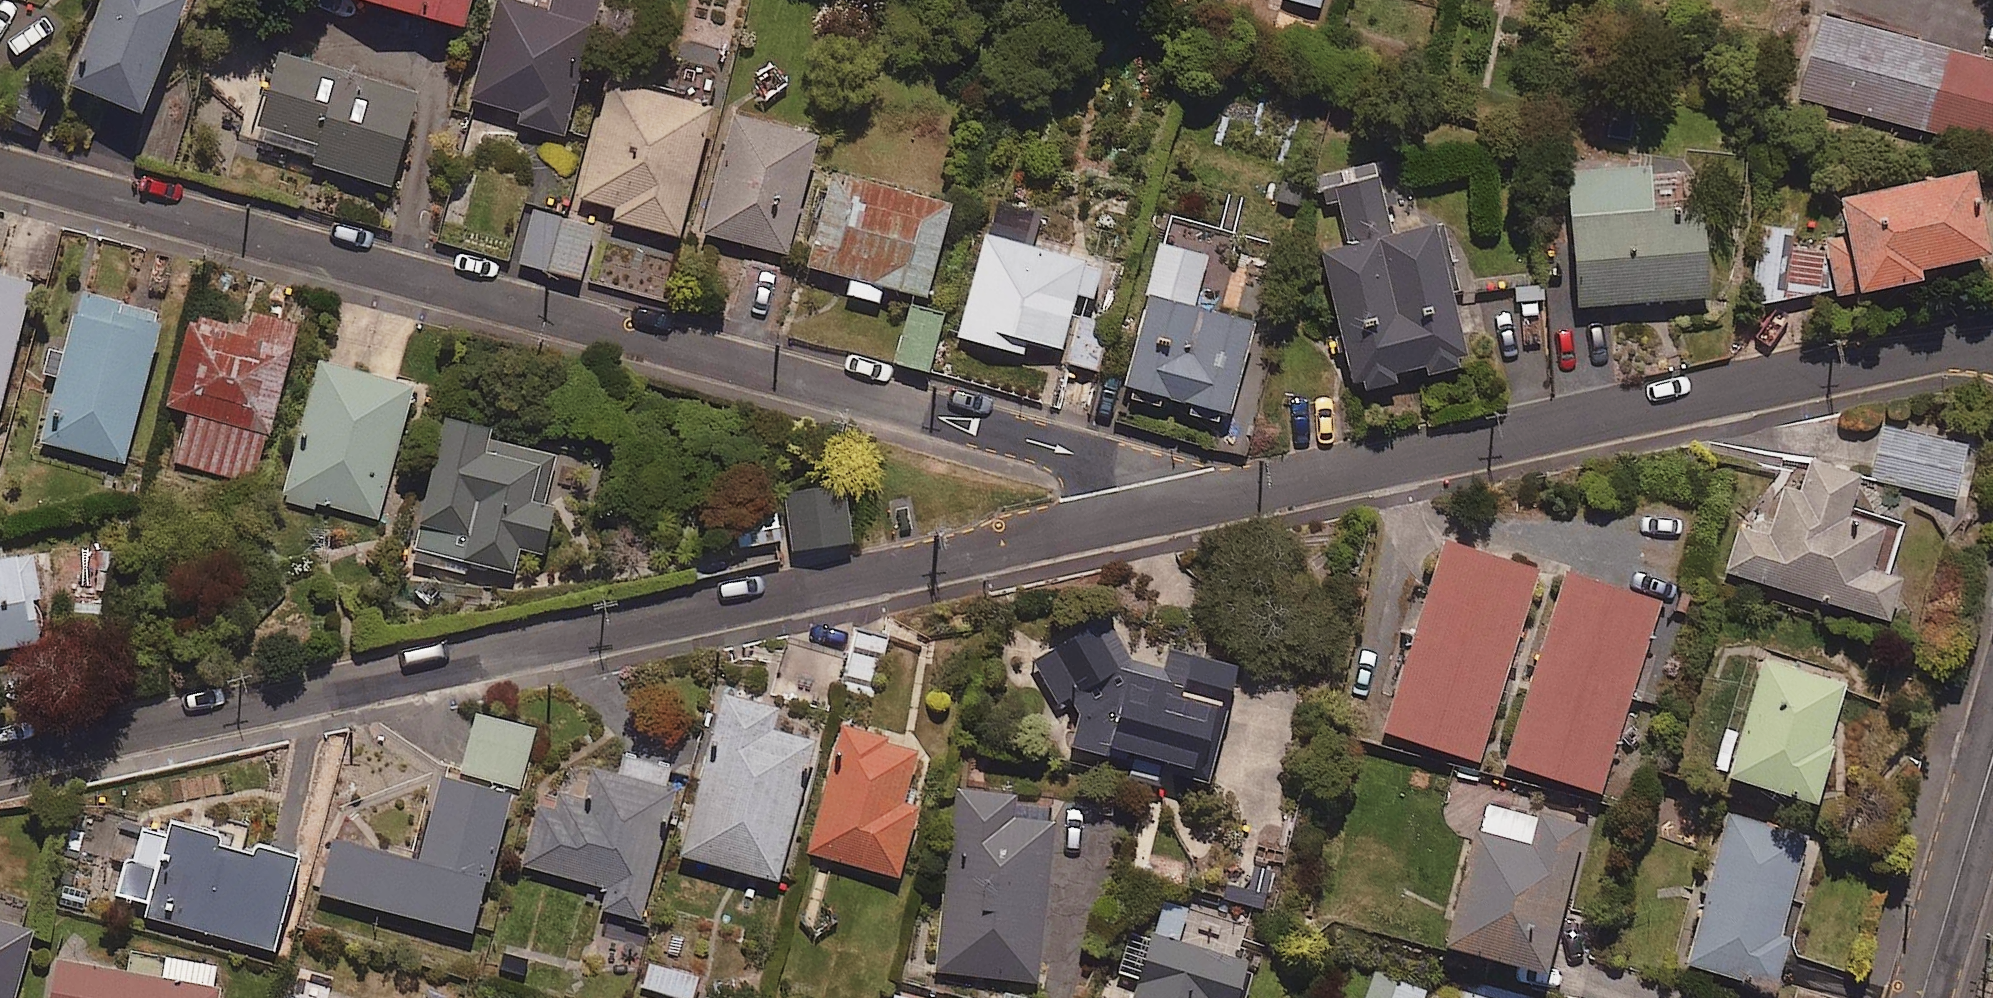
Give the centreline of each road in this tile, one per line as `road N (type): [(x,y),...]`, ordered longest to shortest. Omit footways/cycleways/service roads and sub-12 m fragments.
road 1 (residential): [(0,170),(1101,460),(1226,502)]
road 2 (residential): [(0,759),(1226,502)]
road 3 (residential): [(1226,502),(1992,339)]
road 4 (residential): [(1992,775),(1929,997)]

